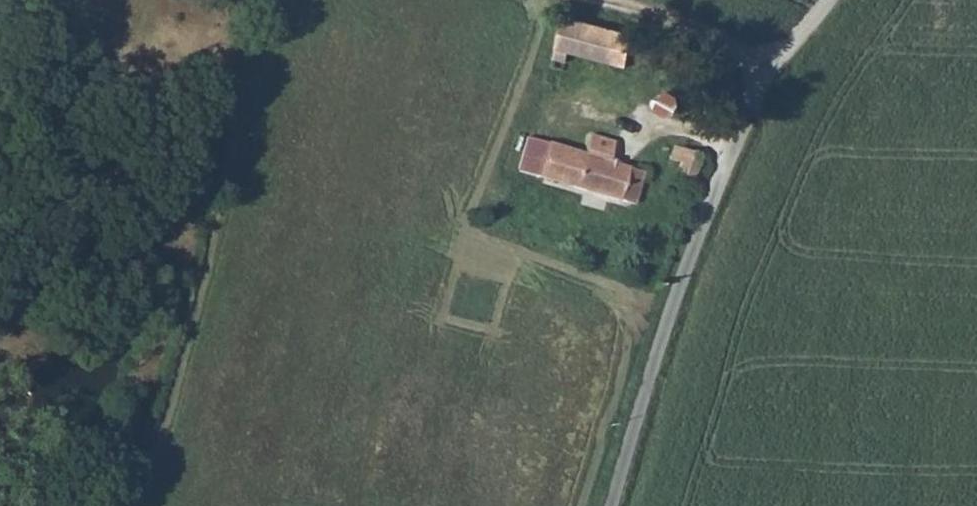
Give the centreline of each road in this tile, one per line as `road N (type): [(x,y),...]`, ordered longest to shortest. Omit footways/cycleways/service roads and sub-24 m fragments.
road 1 (unclassified): [(609,505),(700,234),(784,62)]
road 2 (track): [(577,0),(646,14),(784,62),(834,0)]

